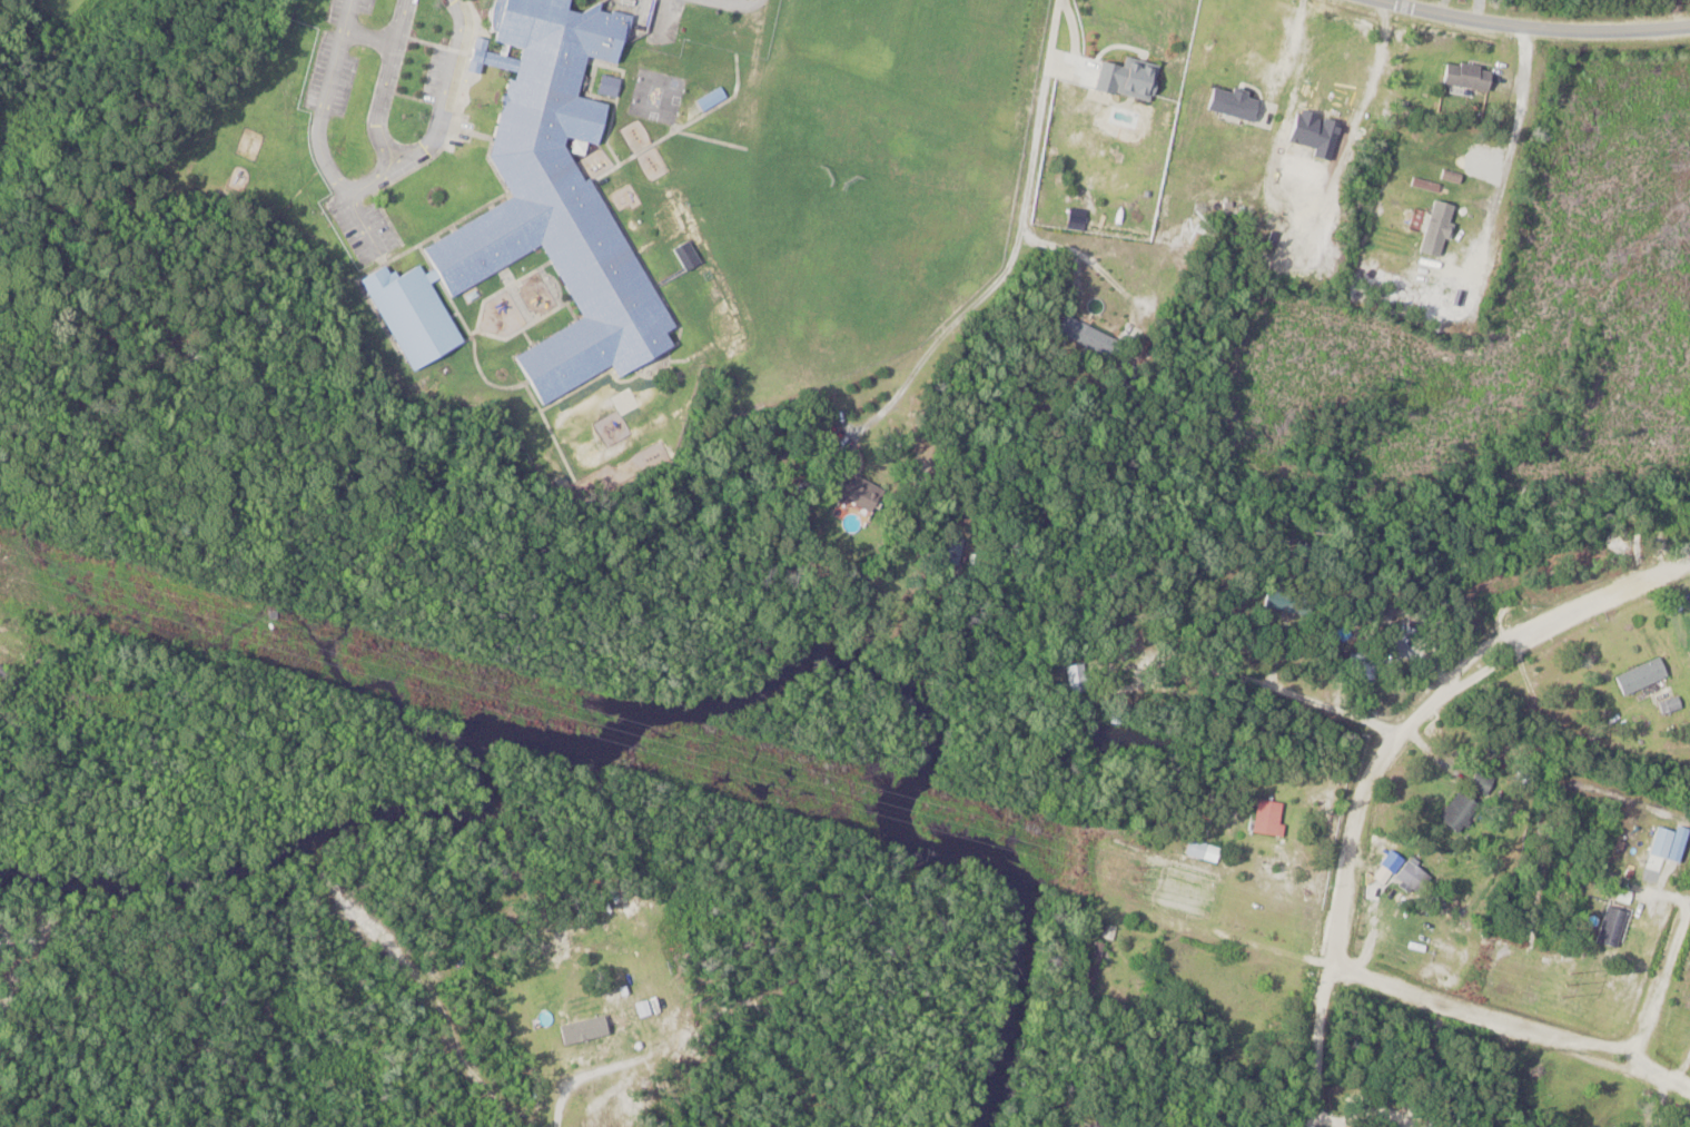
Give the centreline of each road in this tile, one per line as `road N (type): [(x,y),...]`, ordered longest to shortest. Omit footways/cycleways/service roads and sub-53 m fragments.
road 1 (residential): [(1294,1126),(1367,764),(1450,684),(1552,621),(1689,564)]
road 2 (residential): [(1106,907),(1283,960),(1328,961),(1689,1084)]
road 3 (residential): [(1689,23),(1529,29),(1386,0)]
road 4 (residential): [(1625,1060),(1689,880)]
road 5 (residential): [(1395,731),(1249,680)]

